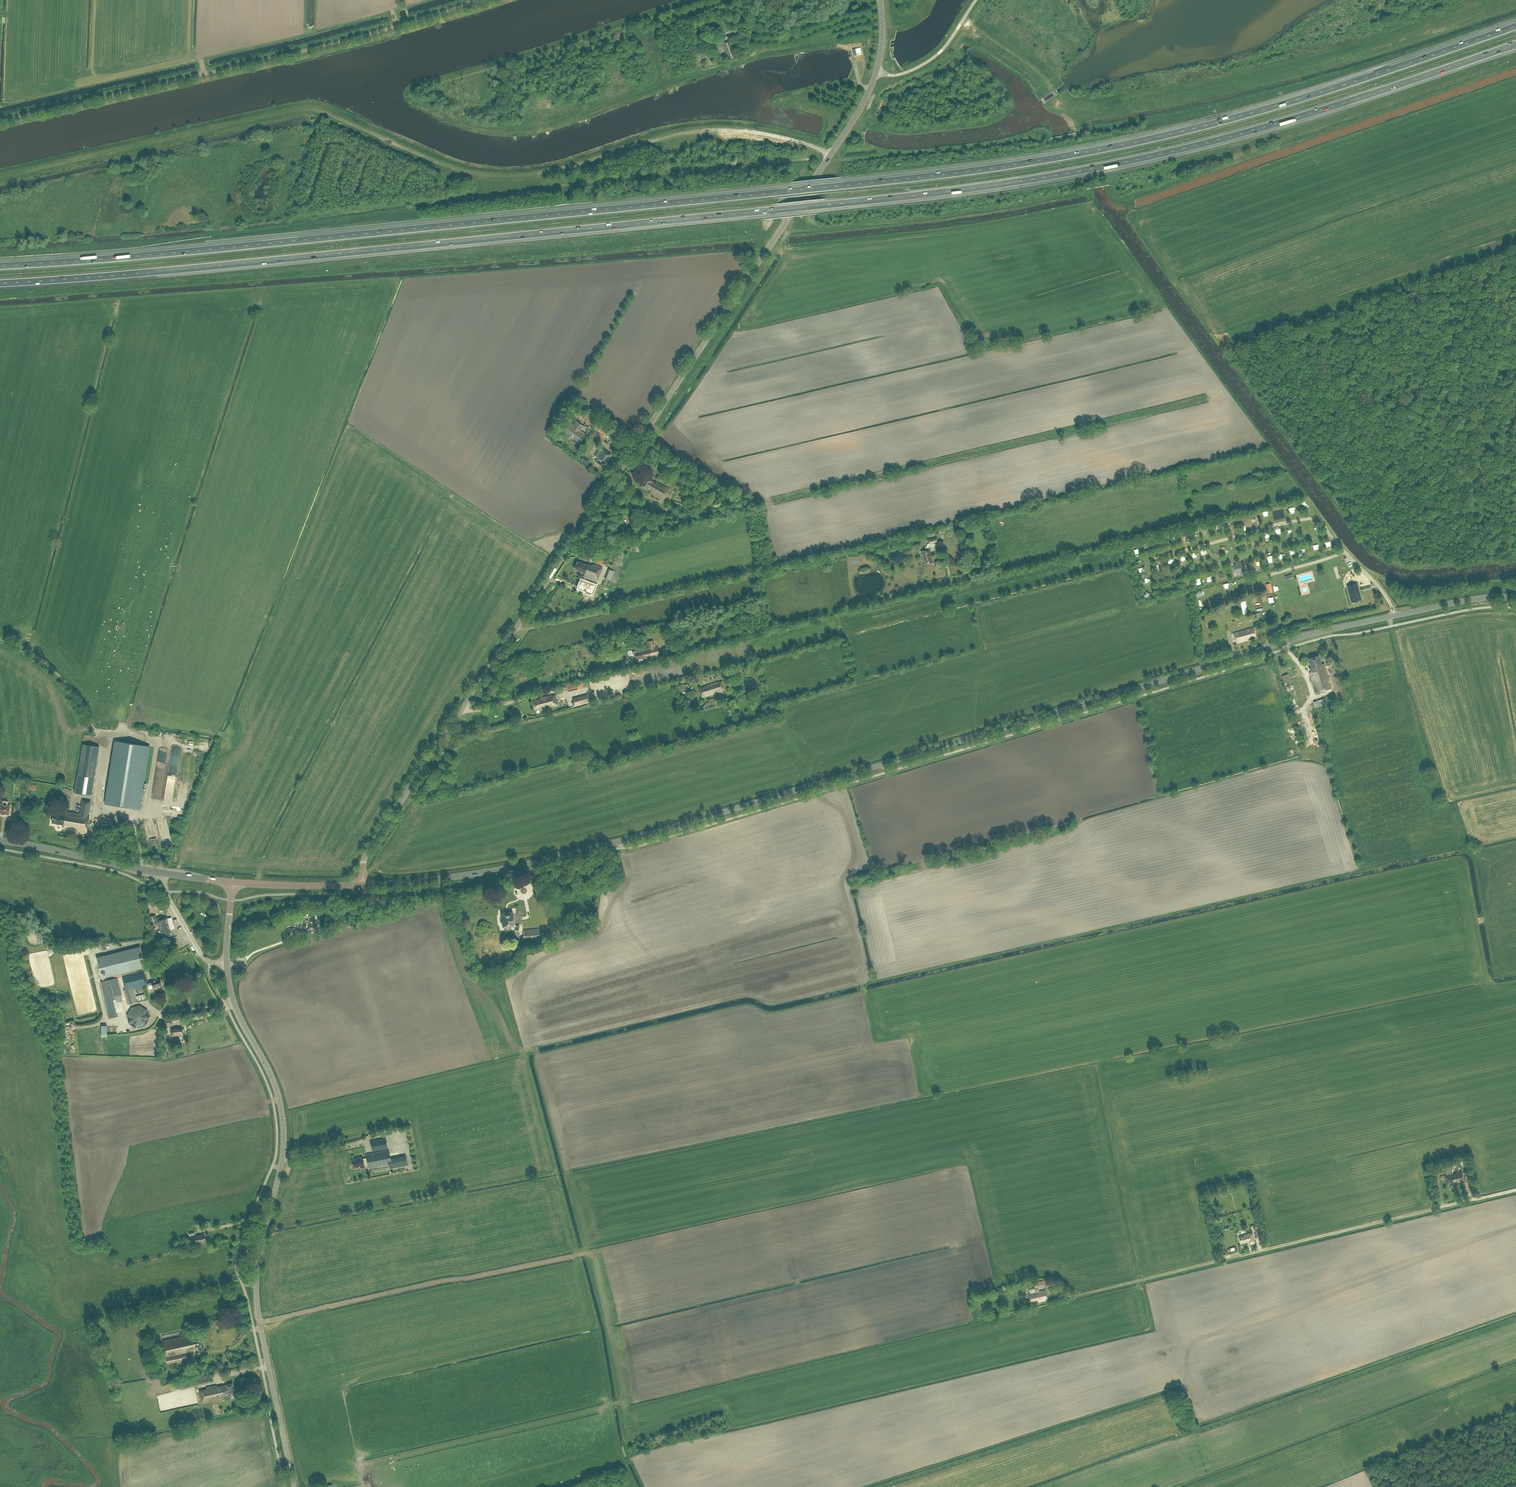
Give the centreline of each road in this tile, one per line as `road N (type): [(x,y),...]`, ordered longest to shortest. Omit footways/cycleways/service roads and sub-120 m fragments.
road 1 (motorway): [(1515,23),(1226,119),(1017,164),(0,265)]
road 2 (motorway): [(0,284),(1066,175),(1226,139),(1515,44)]
road 3 (secondary): [(364,885),(476,873),(593,848),(1336,629),(1515,599)]
road 4 (tertiary): [(789,217),(368,850),(364,885)]
road 5 (secondary): [(294,1486),(256,1285),(284,1150),(282,1112),(237,1010),(227,963)]
road 6 (unclassified): [(481,0),(296,53),(0,120)]
road 7 (track): [(1128,200),(1103,182),(1011,206),(778,234)]
road 8 (track): [(259,1322),(584,1252)]
road 9 (track): [(1153,559),(1156,577),(1323,535)]
road 10 (tertiary): [(789,217),(876,72)]
road 11 (secondary): [(165,873),(0,841)]
road 12 (track): [(1128,200),(1278,146)]
road 13 (unclassified): [(876,72),(900,74),(932,59),(976,0)]
road 14 (secondary): [(364,885),(232,883)]

